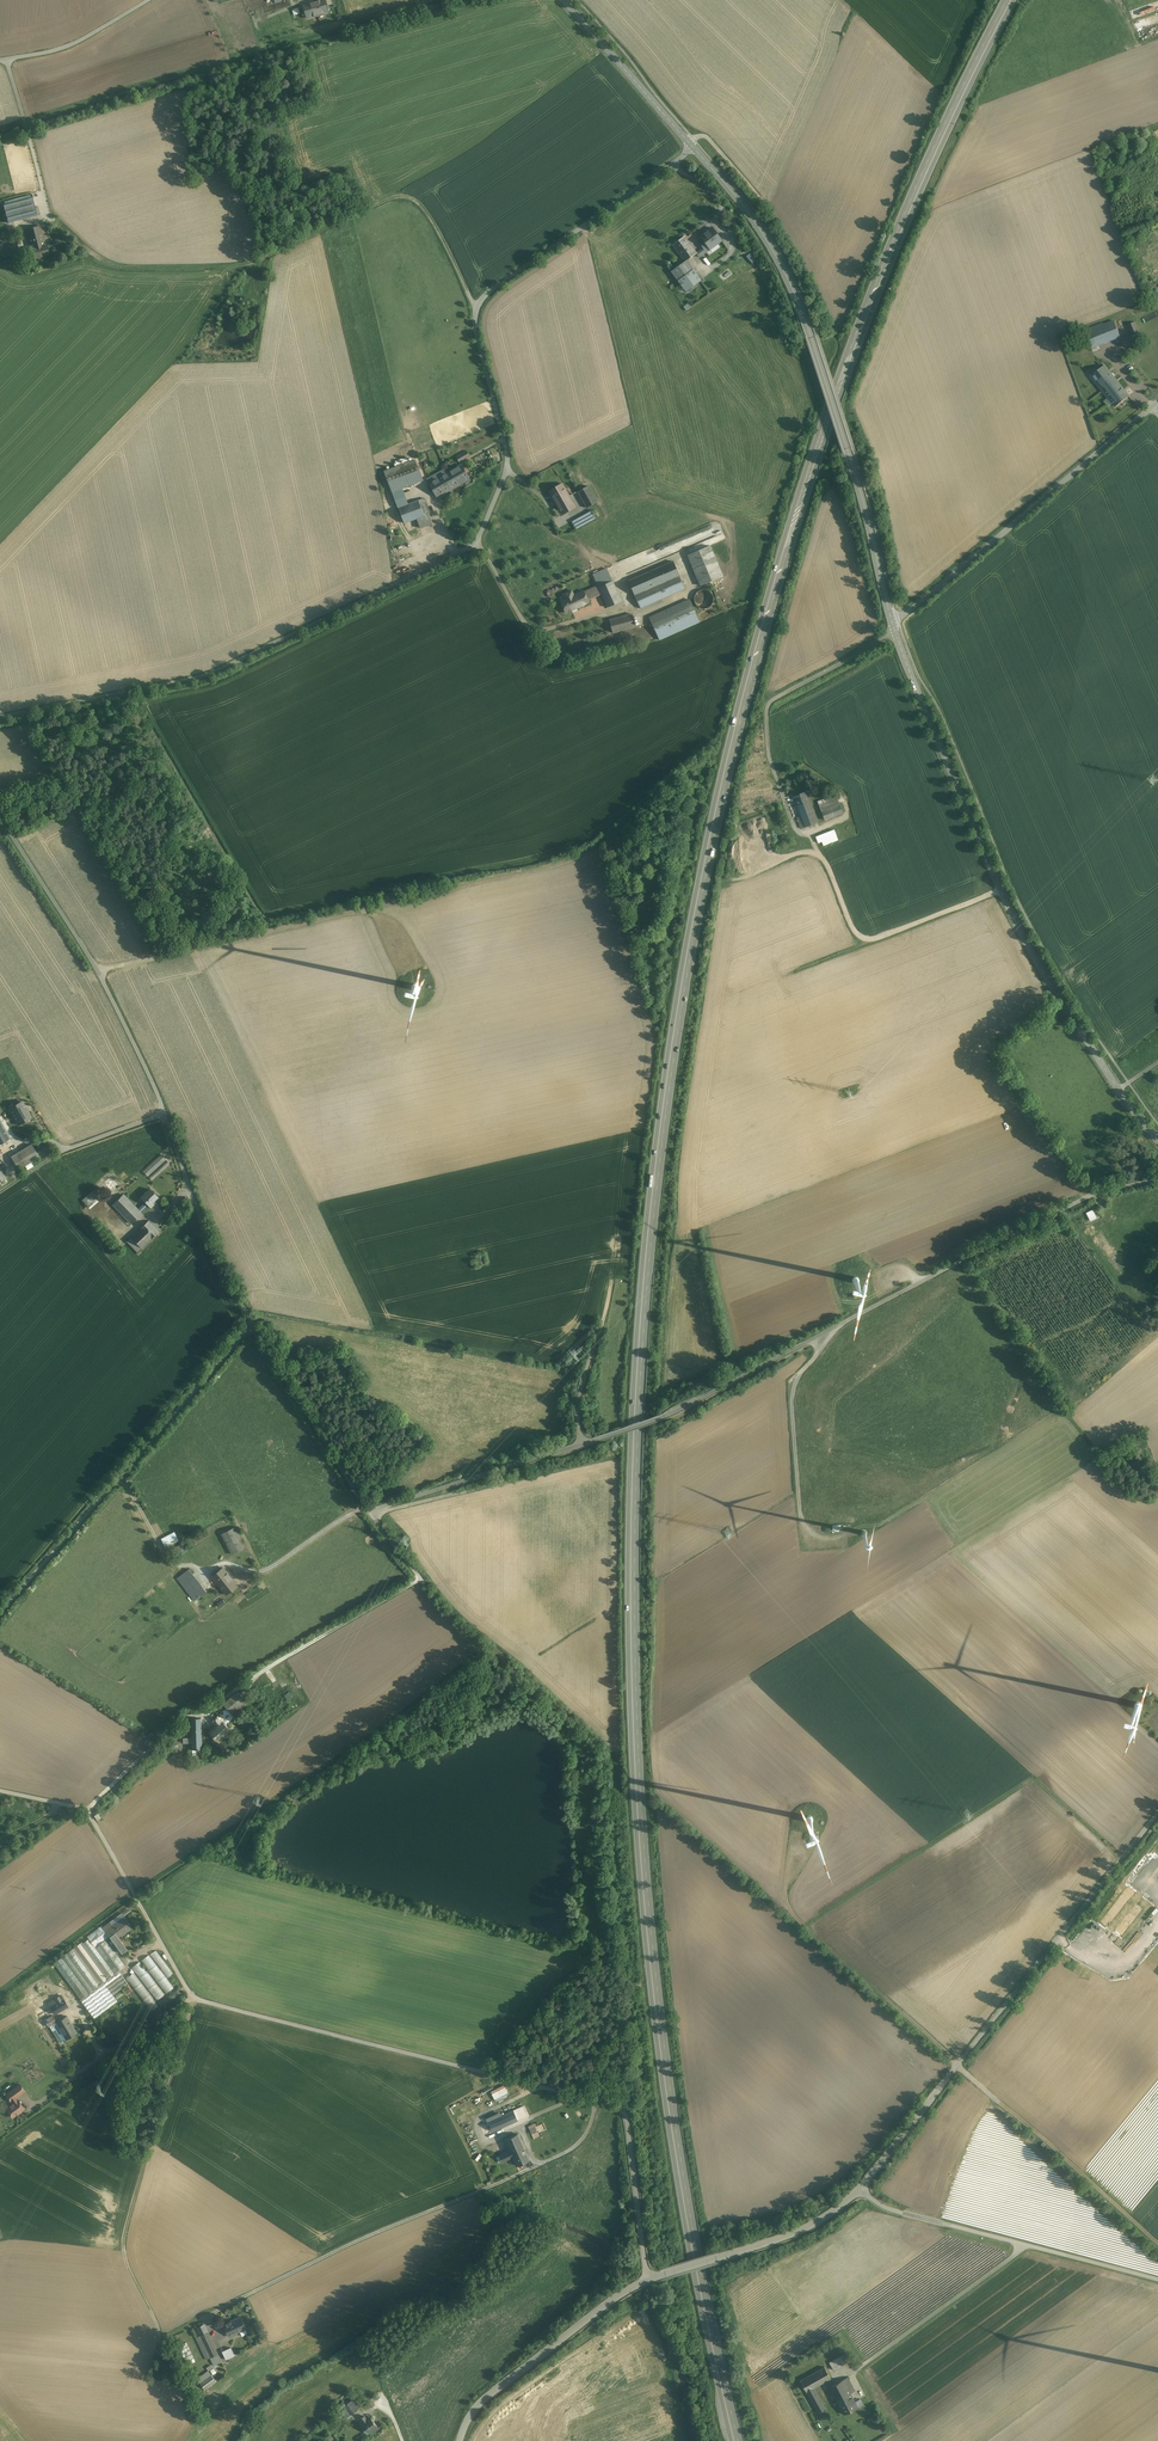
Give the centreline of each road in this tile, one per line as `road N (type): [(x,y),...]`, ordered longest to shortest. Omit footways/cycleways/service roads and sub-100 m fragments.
road 1 (trunk): [(1008,0),(858,330),(752,664),(671,1058),(641,1314),(635,1790),(684,2201),(737,2440)]
road 2 (unclassified): [(1157,1182),(1091,1195),(1044,1216),(664,1416),(369,1513),(253,1324)]
road 3 (unclassified): [(0,714),(214,666),(472,546),(508,457),(475,306),(692,146)]
road 4 (unclassified): [(87,1812),(188,1992),(201,2001),(618,2107),(648,2278)]
road 5 (track): [(1157,2243),(788,1905),(785,1880),(810,1819)]
road 6 (tertiary): [(893,622),(1030,949),(1157,1141)]
road 7 (tertiary): [(692,146),(748,212),(794,294),(893,622)]
road 8 (track): [(475,306),(430,218),(402,197),(244,264),(114,266),(48,214)]
road 9 (track): [(369,1513),(421,1579),(207,1713),(181,1721),(87,1812)]
road 10 (unclassified): [(1157,1813),(859,2188)]
road 11 (track): [(805,1925),(1036,1780),(1122,1859)]
road 12 (unclassified): [(0,1612),(253,1324)]
road 13 (unclassified): [(253,1324),(213,1254),(167,1117),(101,974)]
road 14 (unclassified): [(893,622),(1157,404)]
road 15 (unclassified): [(859,2188),(893,2210),(1157,2279)]
road 16 (track): [(809,833),(864,938),(1002,890)]
road 17 (unclassified): [(648,2278),(489,2398),(460,2440)]
road 18 (unclassified): [(859,2188),(791,2233),(648,2278)]
road 19 (tertiary): [(563,0),(692,146)]
road 20 (unclassified): [(0,816),(101,974)]
road 21 (unclassified): [(0,60),(67,47),(148,0)]

